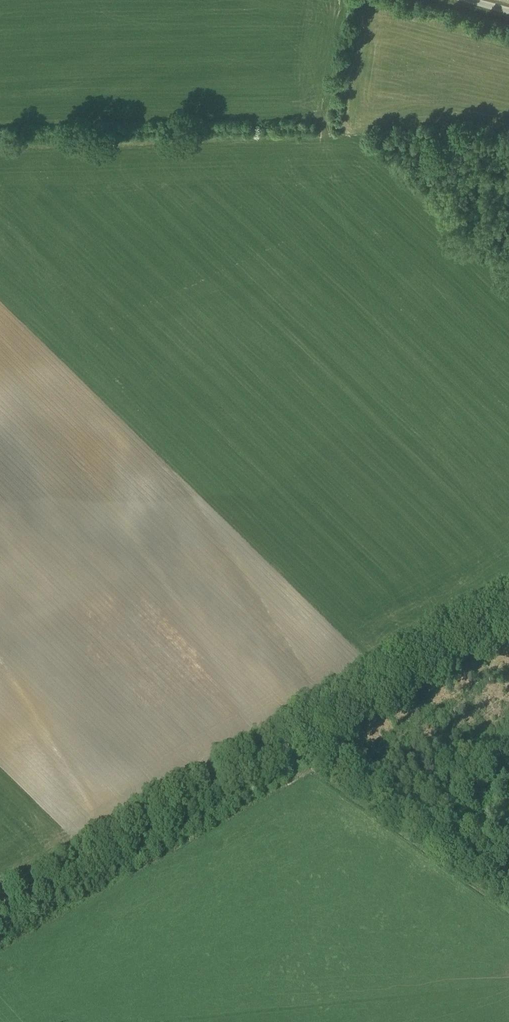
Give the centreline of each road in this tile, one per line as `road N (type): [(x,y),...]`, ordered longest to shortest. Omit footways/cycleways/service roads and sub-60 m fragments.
road 1 (track): [(0,908),(508,618)]

